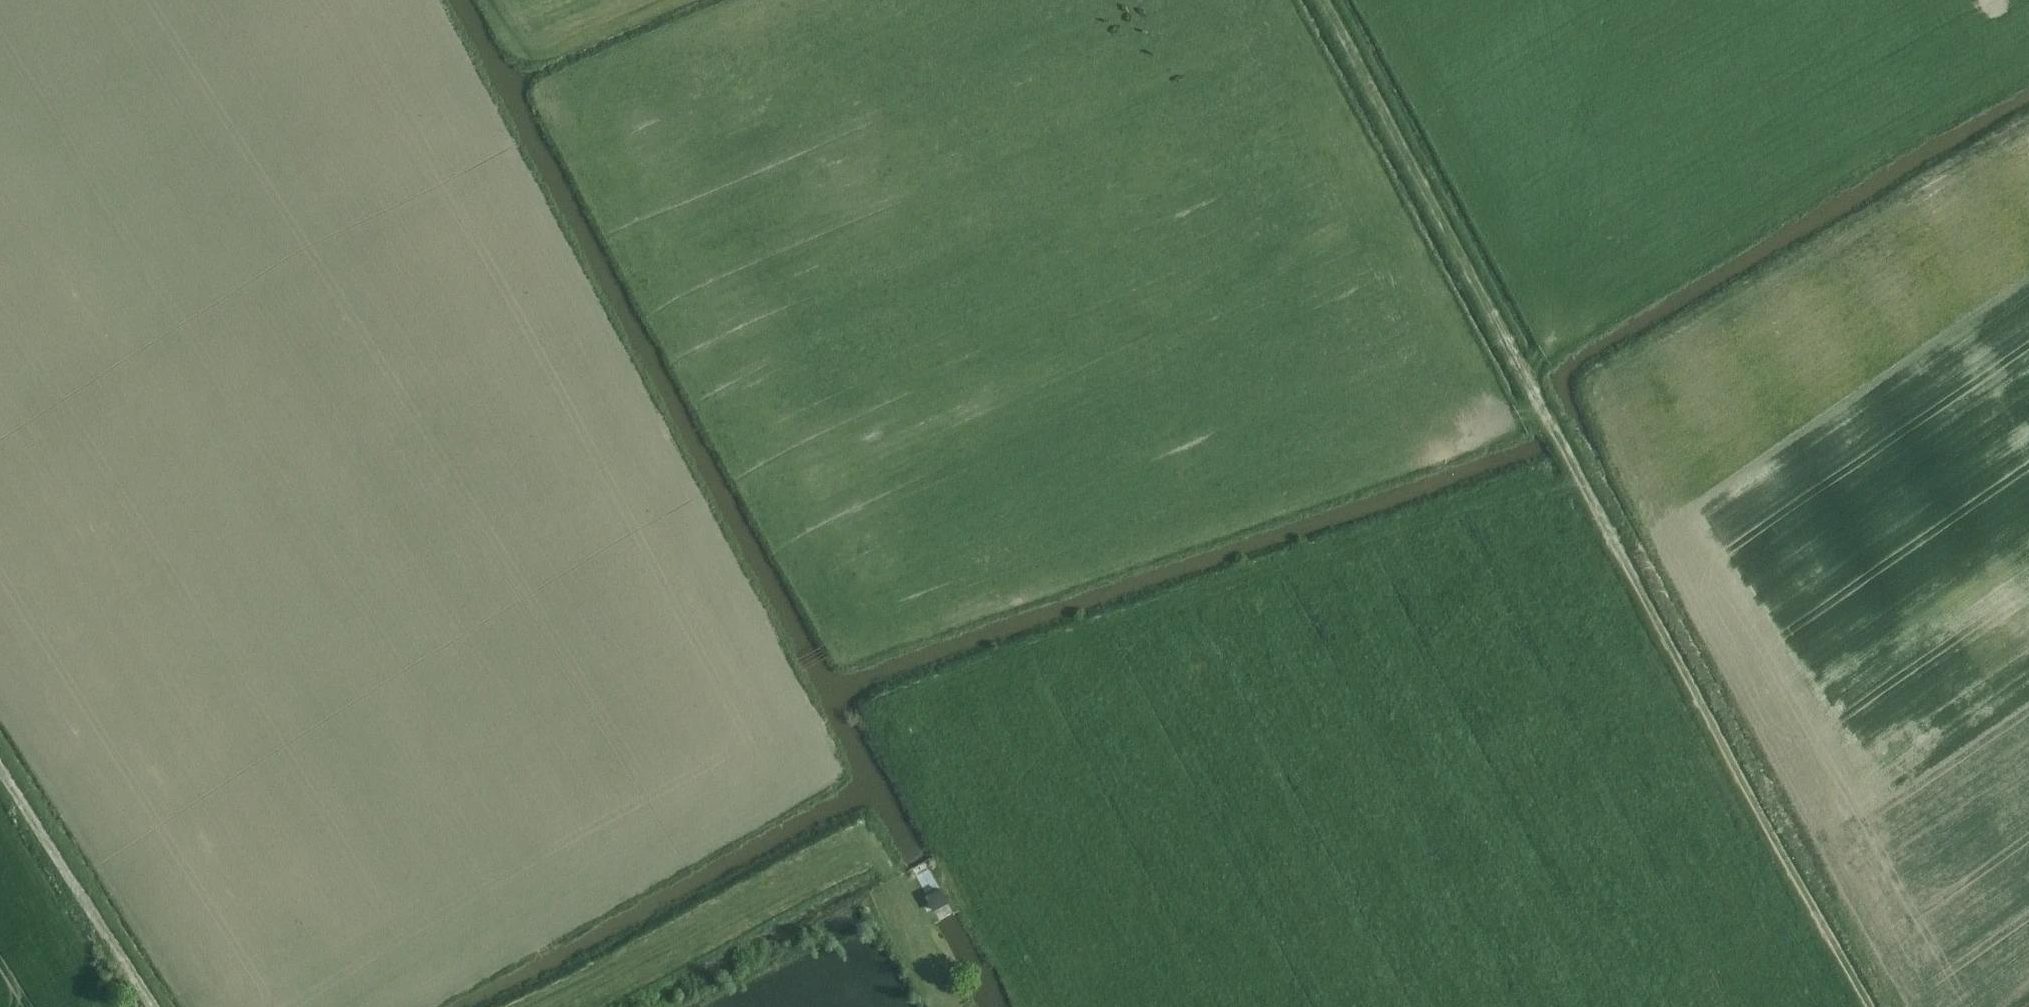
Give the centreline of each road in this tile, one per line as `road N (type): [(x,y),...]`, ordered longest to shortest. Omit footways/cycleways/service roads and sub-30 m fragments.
road 1 (track): [(1871,1006),(1537,398)]
road 2 (track): [(146,1006),(0,780)]

